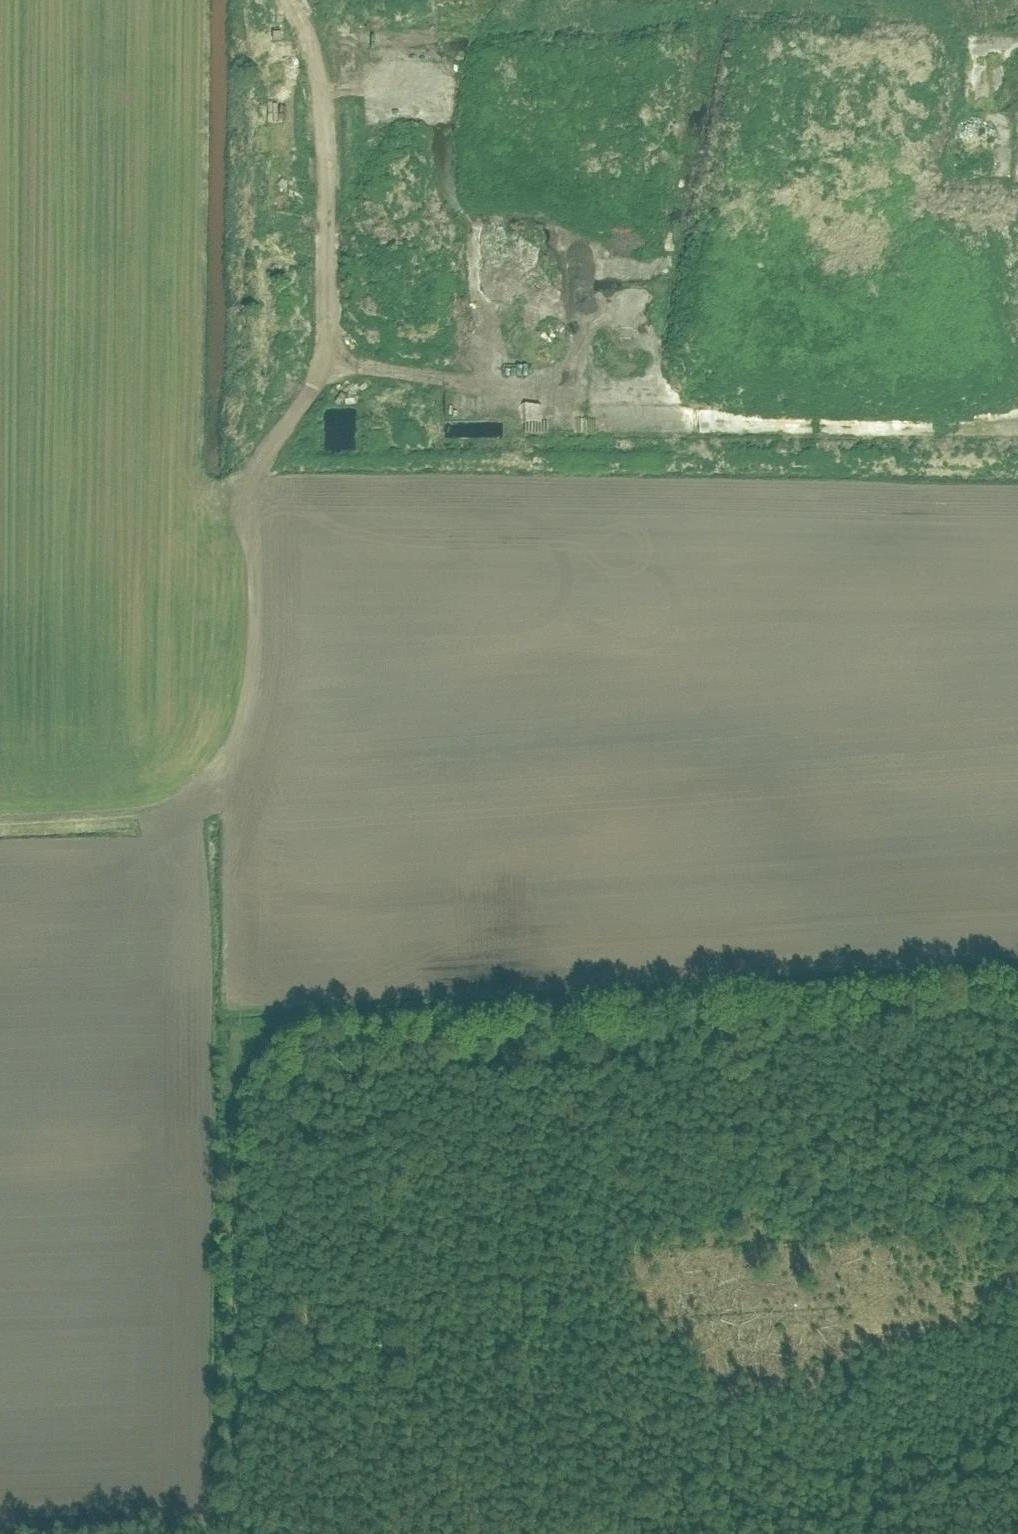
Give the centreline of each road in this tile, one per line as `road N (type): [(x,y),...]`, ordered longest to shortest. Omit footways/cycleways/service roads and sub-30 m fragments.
road 1 (track): [(297,11),(324,126),(334,369),(251,498),(241,544),(238,756),(228,780),(181,808),(0,822)]
road 2 (track): [(1017,981),(237,1031)]

